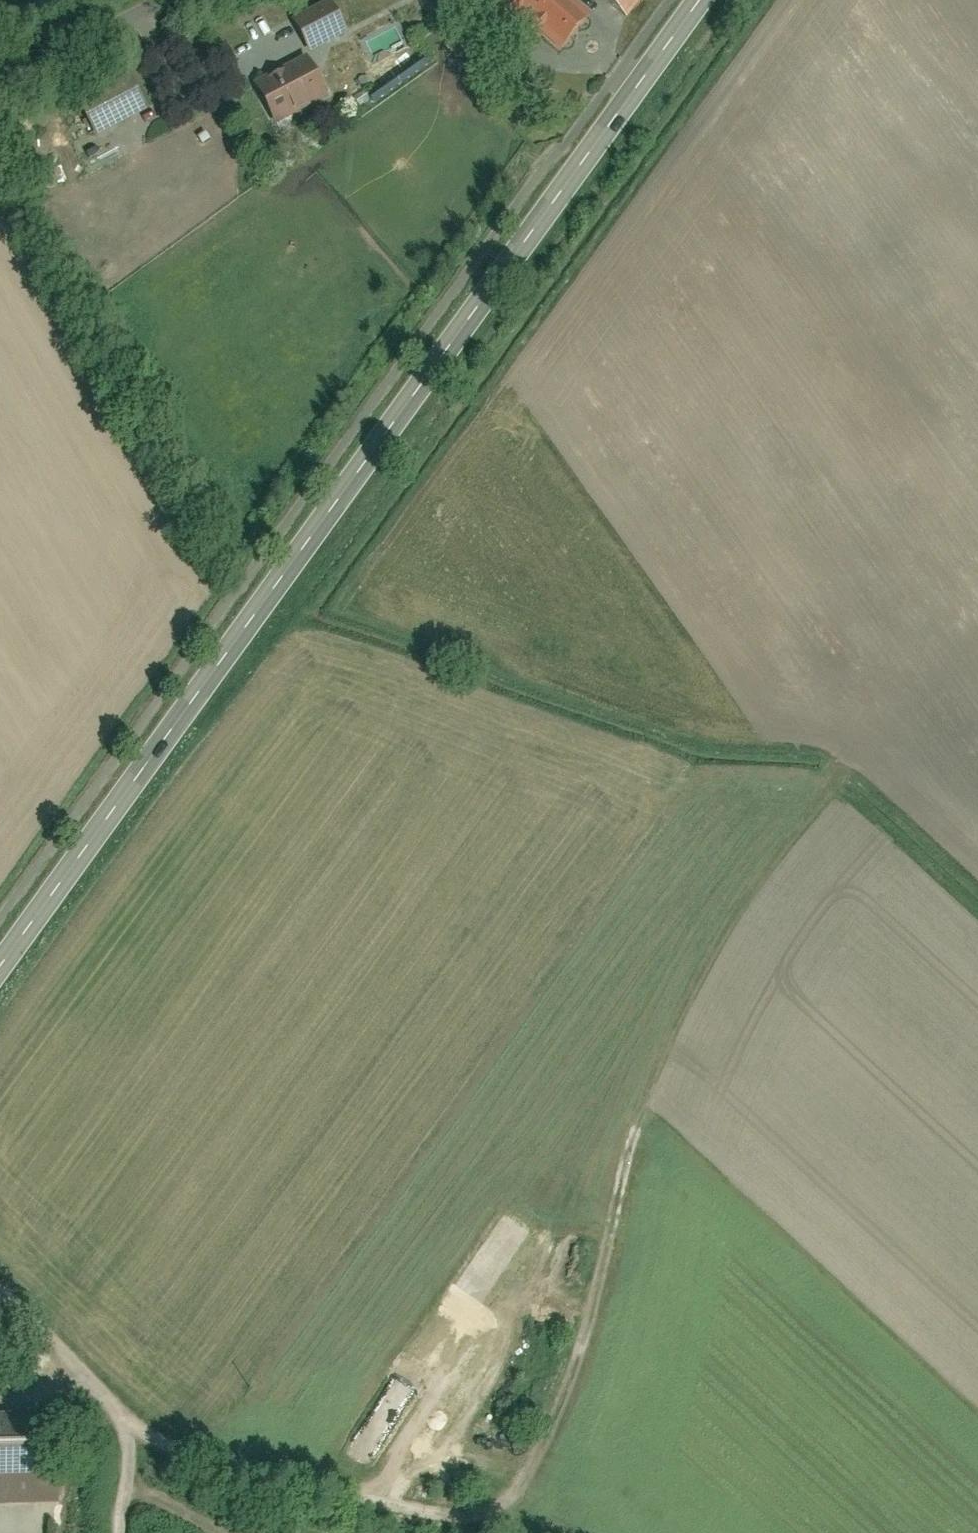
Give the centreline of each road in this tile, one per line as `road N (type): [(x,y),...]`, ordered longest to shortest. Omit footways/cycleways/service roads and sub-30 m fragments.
road 1 (secondary): [(0,963),(700,0)]
road 2 (residential): [(140,0),(0,73)]

